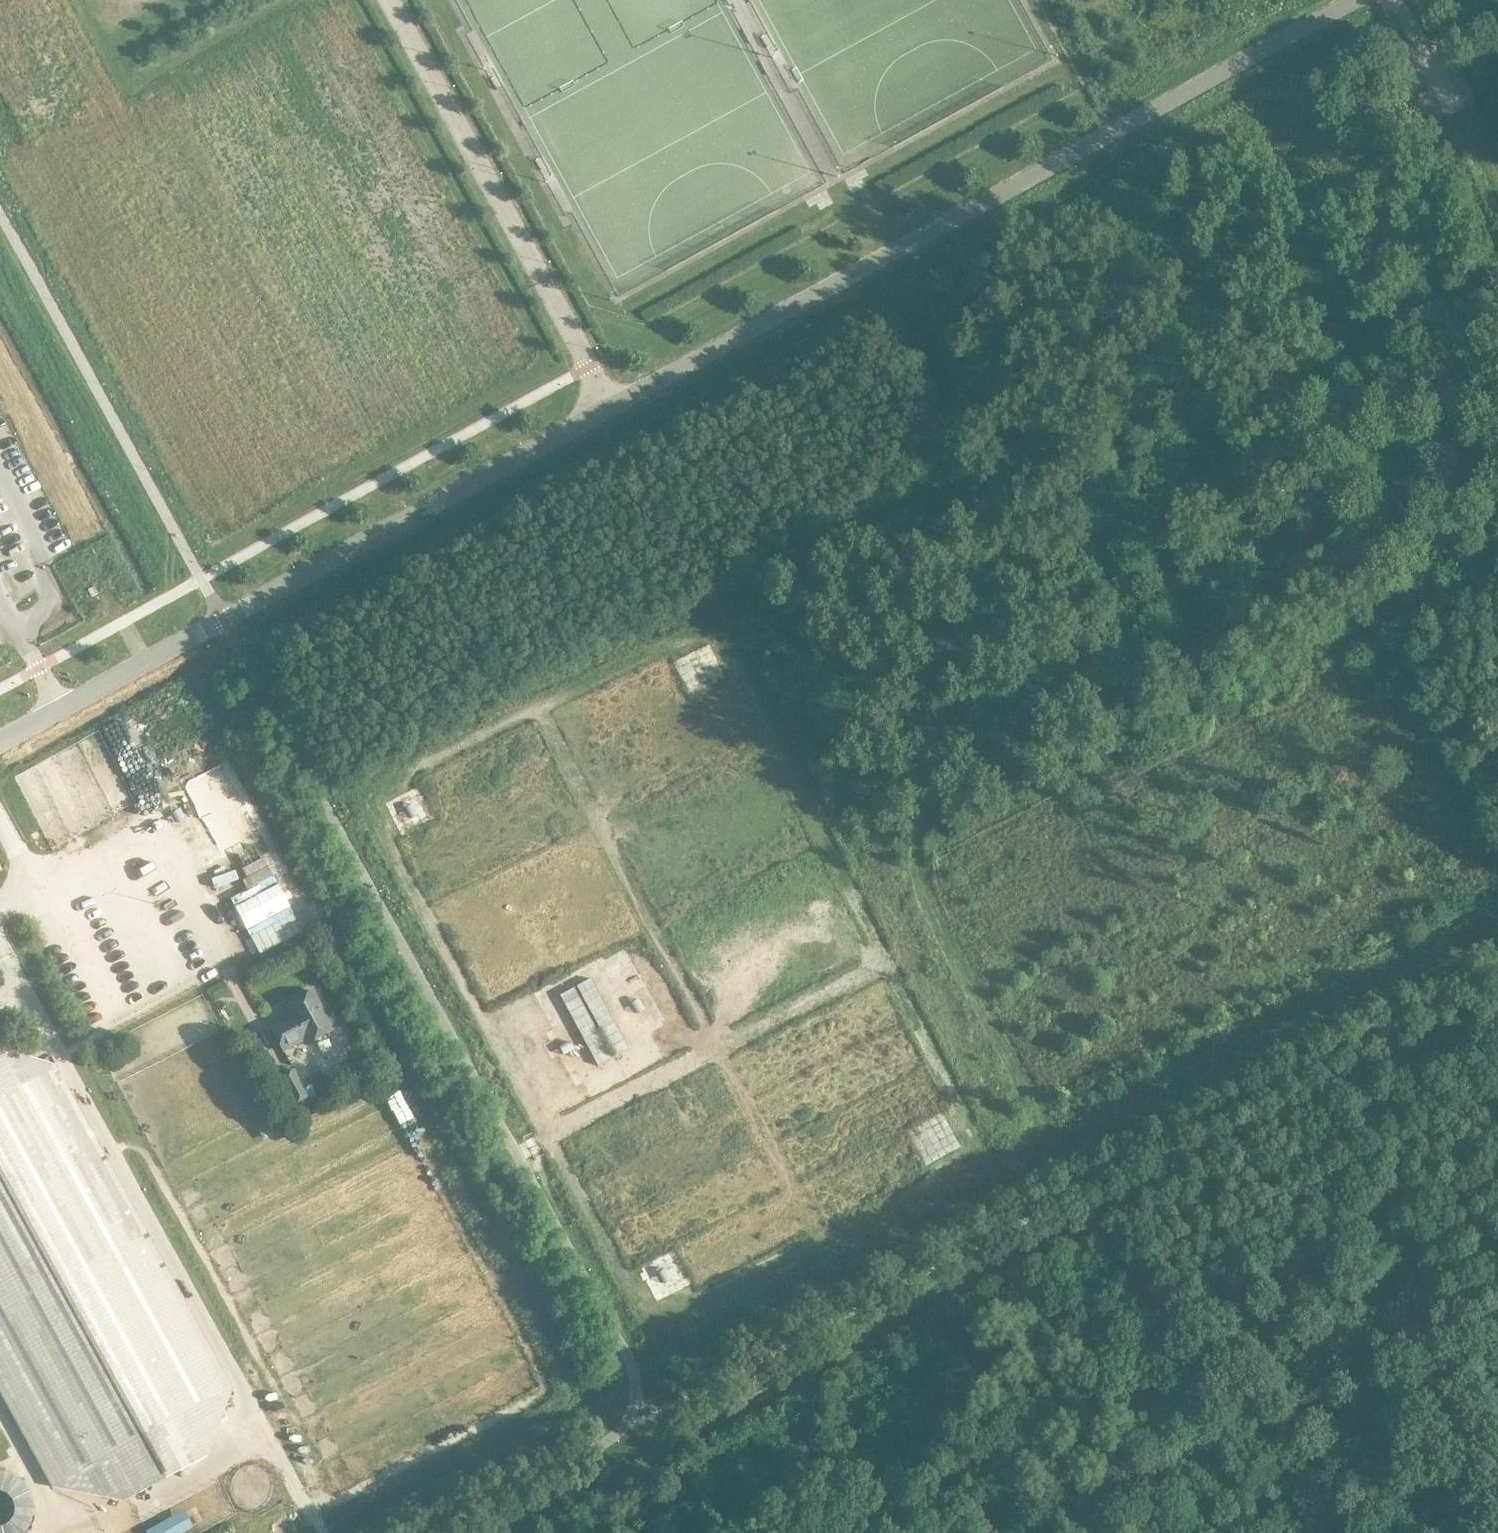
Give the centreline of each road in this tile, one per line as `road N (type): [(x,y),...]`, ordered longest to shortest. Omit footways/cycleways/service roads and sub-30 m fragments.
road 1 (tertiary): [(615,406),(1360,0)]
road 2 (tertiary): [(0,739),(615,406)]

